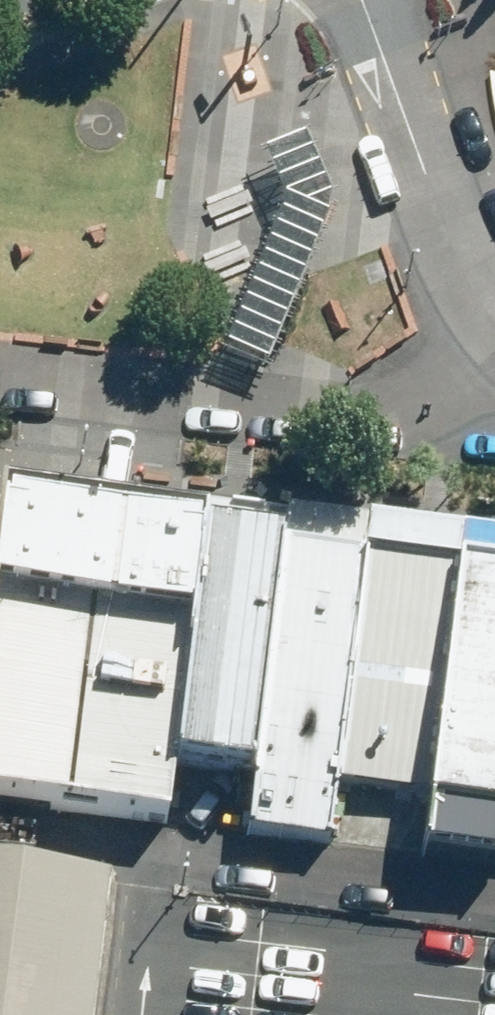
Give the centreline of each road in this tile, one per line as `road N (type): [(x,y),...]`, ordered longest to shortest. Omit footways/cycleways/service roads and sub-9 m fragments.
road 1 (residential): [(494,353),(432,399),(362,417),(0,377)]
road 2 (residential): [(494,324),(454,258),(363,0)]

